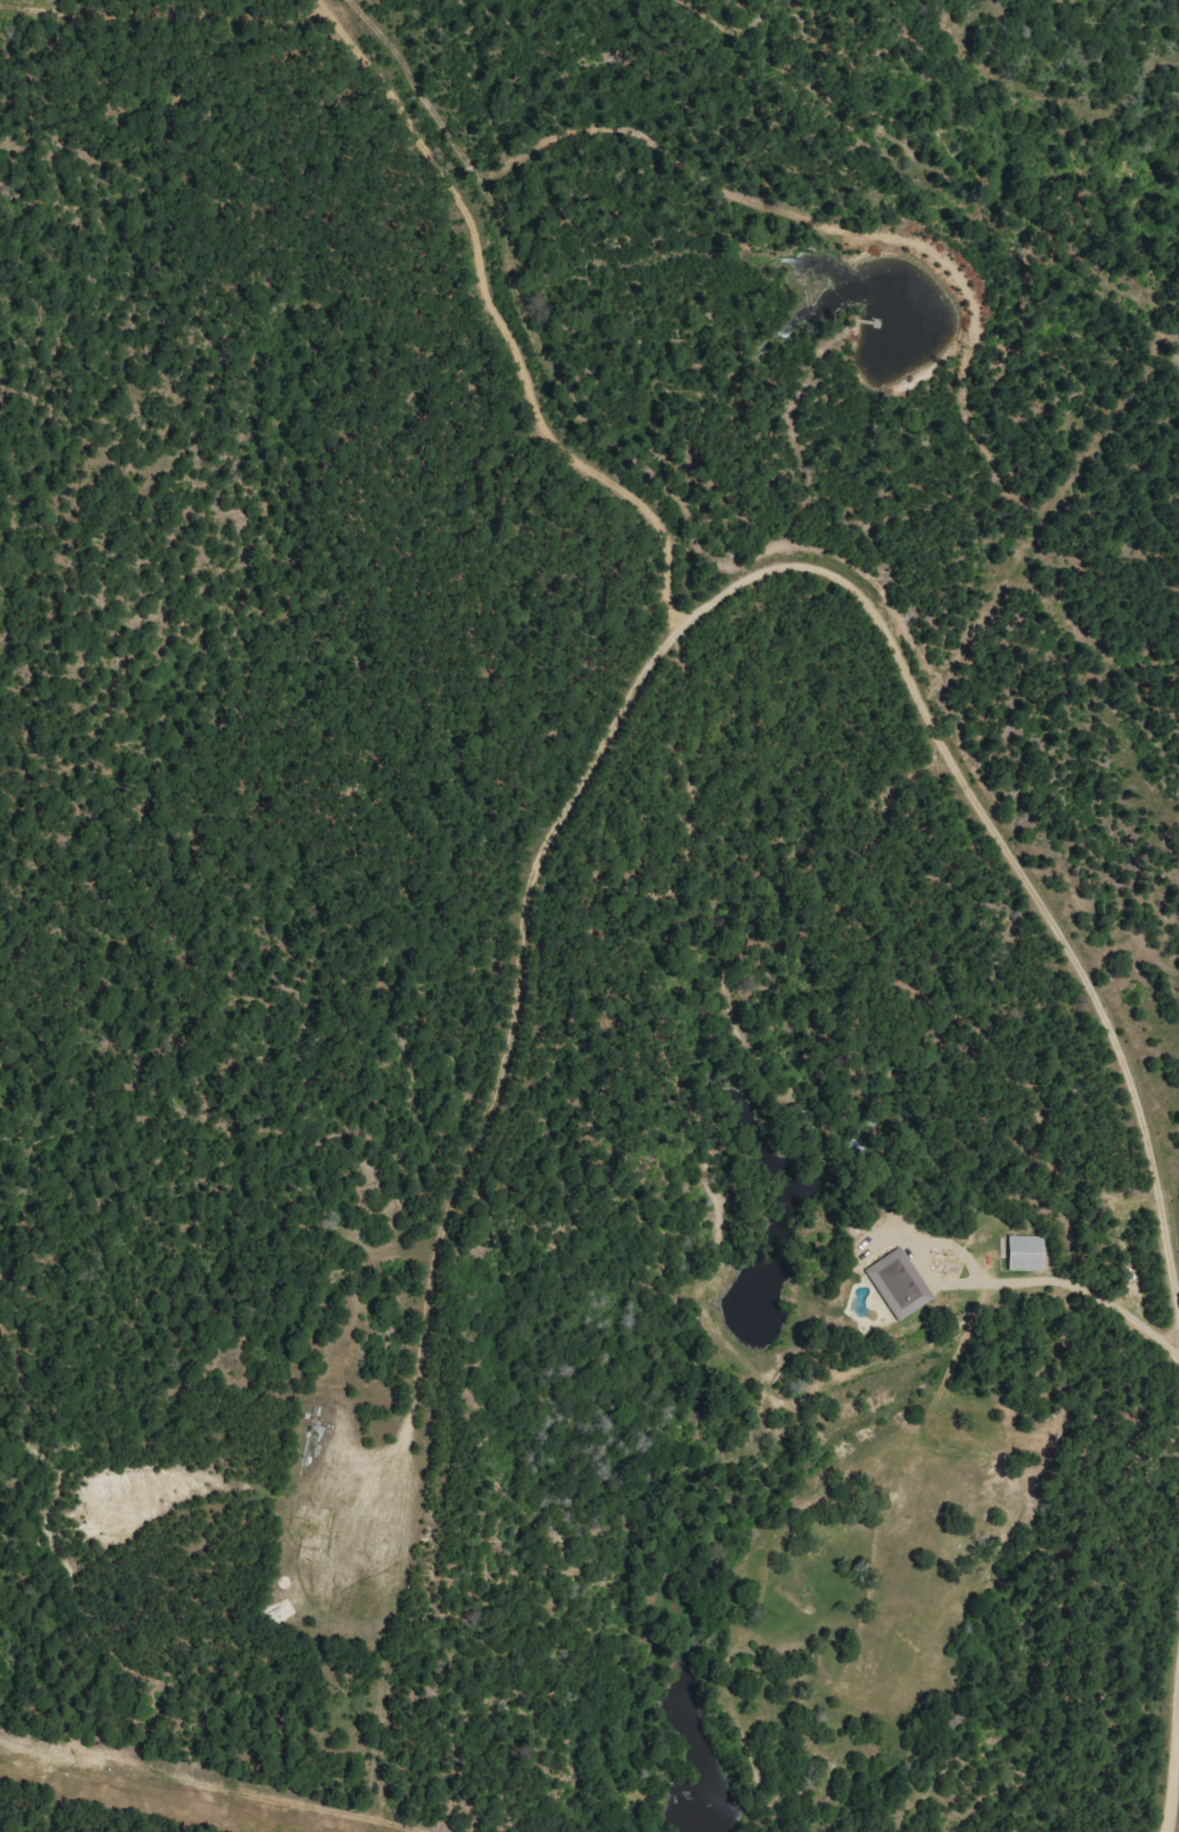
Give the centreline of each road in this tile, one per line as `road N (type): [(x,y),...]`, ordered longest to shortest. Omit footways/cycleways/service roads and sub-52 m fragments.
road 1 (residential): [(737,581),(693,612),(653,657),(532,867),(516,1017),(502,1074),(440,1238),(399,1455),(351,1570)]
road 2 (residential): [(737,581),(554,0)]

